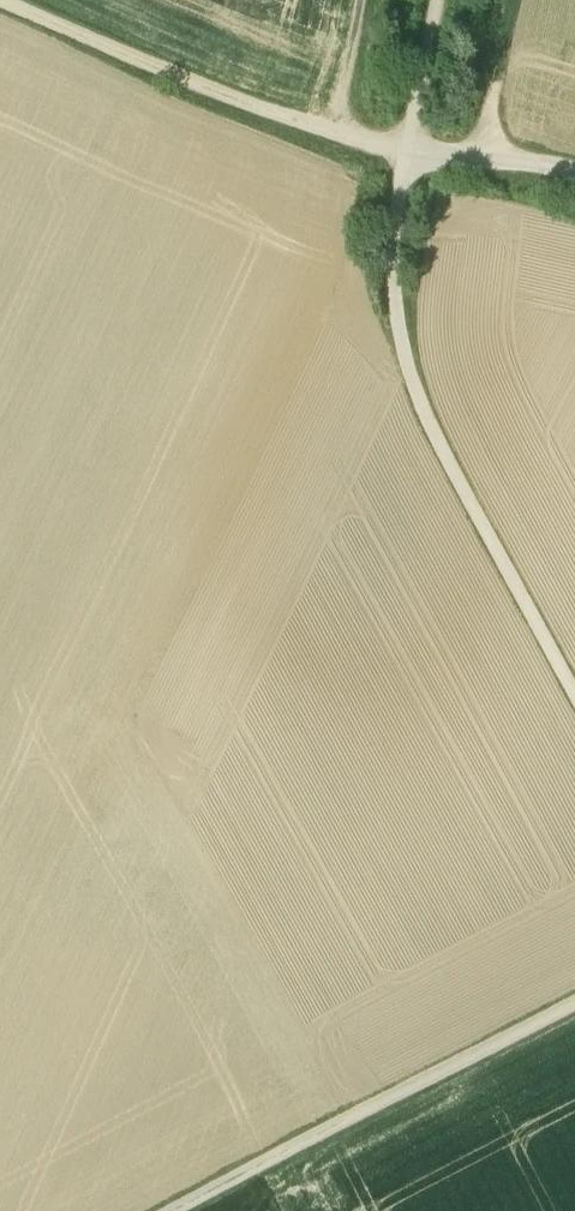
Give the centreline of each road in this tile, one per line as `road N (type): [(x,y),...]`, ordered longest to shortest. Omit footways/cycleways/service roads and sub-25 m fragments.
road 1 (track): [(436,0),(389,236),(399,331),(411,377),(459,478),(574,695)]
road 2 (track): [(574,998),(170,1210)]
road 3 (track): [(404,154),(197,88),(0,0)]
road 4 (track): [(404,154),(574,169)]
road 5 (track): [(508,0),(473,160)]
road 6 (track): [(357,0),(331,133)]

